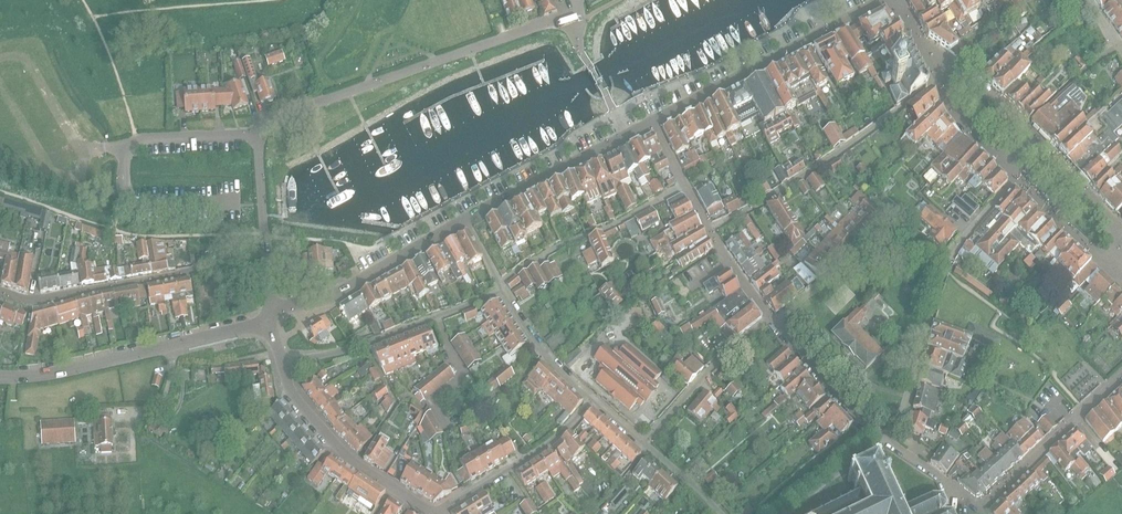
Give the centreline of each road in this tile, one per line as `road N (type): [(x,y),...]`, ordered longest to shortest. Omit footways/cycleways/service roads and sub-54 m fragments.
road 1 (residential): [(258,134),(281,116),(573,14),(578,0)]
road 2 (residential): [(709,231),(801,178),(945,78)]
road 3 (tertiary): [(272,322),(52,373),(0,377)]
road 4 (residential): [(265,274),(222,265),(24,300),(0,289)]
road 5 (residential): [(652,123),(880,0)]
road 6 (residential): [(282,362),(351,348),(501,289)]
road 7 (residential): [(271,312),(312,302),(466,217)]
road 8 (tertiary): [(432,513),(338,446),(289,386),(282,362)]
road 9 (residential): [(497,281),(684,185)]
road 10 (residential): [(466,217),(652,123)]
road 11 (residential): [(872,428),(903,415),(951,257)]
road 12 (residential): [(980,508),(1121,375)]
road 13 (unclassified): [(439,513),(541,451),(594,400)]
road 14 (residential): [(642,443),(712,366),(772,321)]
road 15 (residential): [(772,321),(872,428)]
road 16 (residential): [(594,400),(501,289)]
road 17 (residential): [(1118,252),(1086,198),(1032,138)]
road 18 (residential): [(265,274),(258,134)]
road 19 (residential): [(872,428),(980,508)]
road 20 (residential): [(1017,178),(1095,254),(1118,252)]

